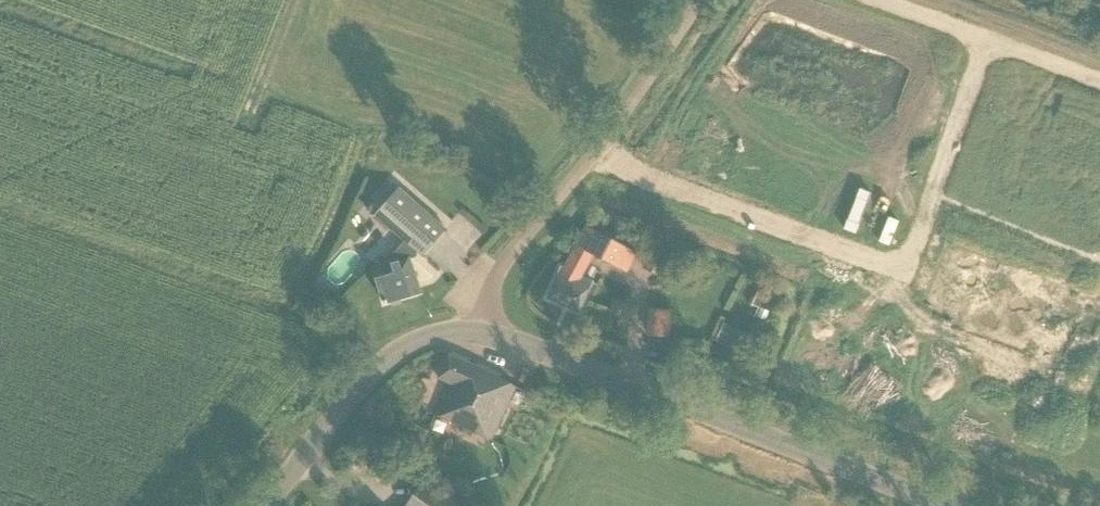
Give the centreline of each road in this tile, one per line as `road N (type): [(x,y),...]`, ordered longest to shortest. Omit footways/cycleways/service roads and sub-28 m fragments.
road 1 (tertiary): [(946,505),(485,335)]
road 2 (unclassified): [(485,335),(499,270),(600,145),(698,0)]
road 3 (track): [(600,145),(806,236),(901,289)]
road 4 (tertiary): [(268,505),(388,362),(438,336),(485,335)]

